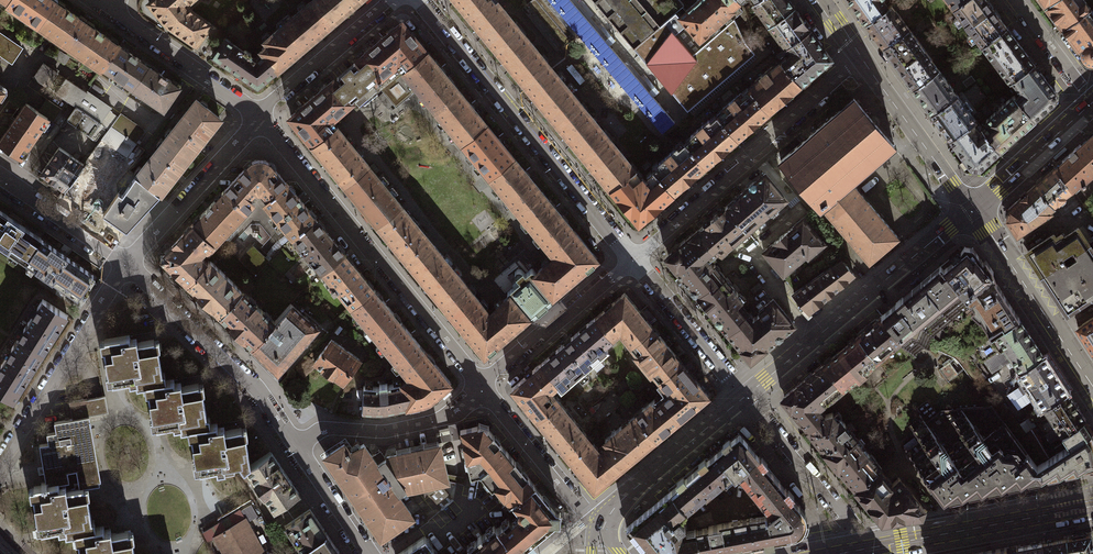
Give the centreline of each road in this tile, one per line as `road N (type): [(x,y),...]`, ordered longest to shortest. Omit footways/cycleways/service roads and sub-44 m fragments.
road 1 (residential): [(481,387),(258,119)]
road 2 (residential): [(432,15),(631,258)]
road 3 (residential): [(631,258),(862,60)]
road 4 (tertiary): [(742,398),(969,210)]
road 5 (residential): [(296,445),(261,396),(127,264)]
road 6 (residential): [(0,462),(127,264)]
road 7 (secondary): [(1092,506),(871,548)]
road 8 (tertiary): [(969,210),(1092,389)]
road 9 (residential): [(296,445),(326,428),(381,432),(450,417),(481,387)]
road 10 (residential): [(742,398),(871,548)]
road 11 (residential): [(481,387),(631,258)]
road 12 (residential): [(127,264),(258,119)]
road 13 (tertiary): [(599,522),(742,398)]
road 14 (tertiary): [(862,60),(969,210)]
road 15 (residential): [(258,119),(112,12)]
road 16 (residential): [(599,522),(574,503),(481,387)]
road 17 (residential): [(631,258),(742,398)]
road 18 (tertiary): [(969,210),(1091,101)]
road 19 (residential): [(272,101),(394,0)]
road 20 (residential): [(127,264),(0,179)]
road 21 (residential): [(369,553),(296,445)]
road 22 (residential): [(1014,0),(1091,101)]

